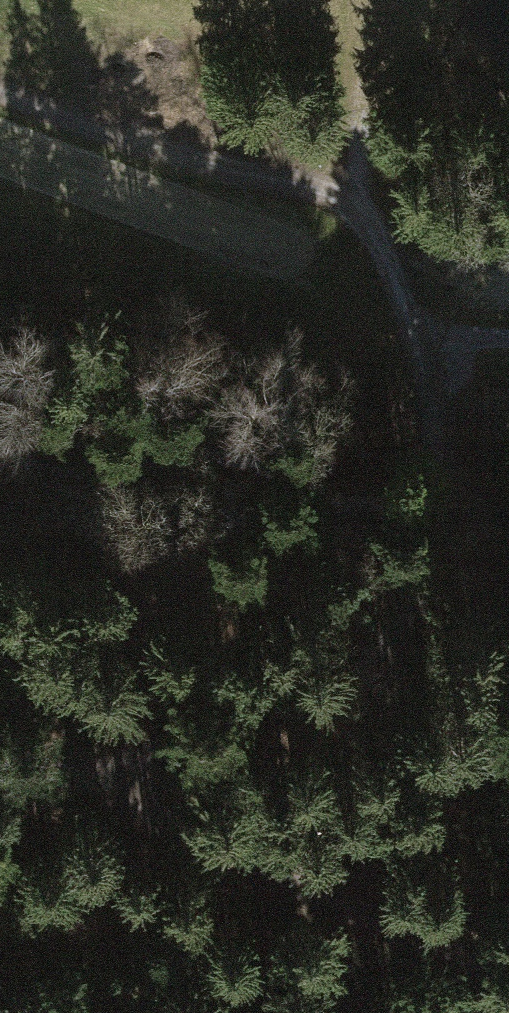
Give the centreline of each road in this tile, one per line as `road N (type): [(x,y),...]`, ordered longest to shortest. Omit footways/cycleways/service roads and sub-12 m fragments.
road 1 (track): [(0,751),(86,779),(335,675),(366,656),(409,608),(442,501)]
road 2 (track): [(86,779),(508,979)]
road 3 (track): [(0,95),(120,144),(312,190),(369,222)]
road 4 (track): [(412,329),(369,222),(353,45)]
road 5 (track): [(442,501),(438,437),(412,329)]

